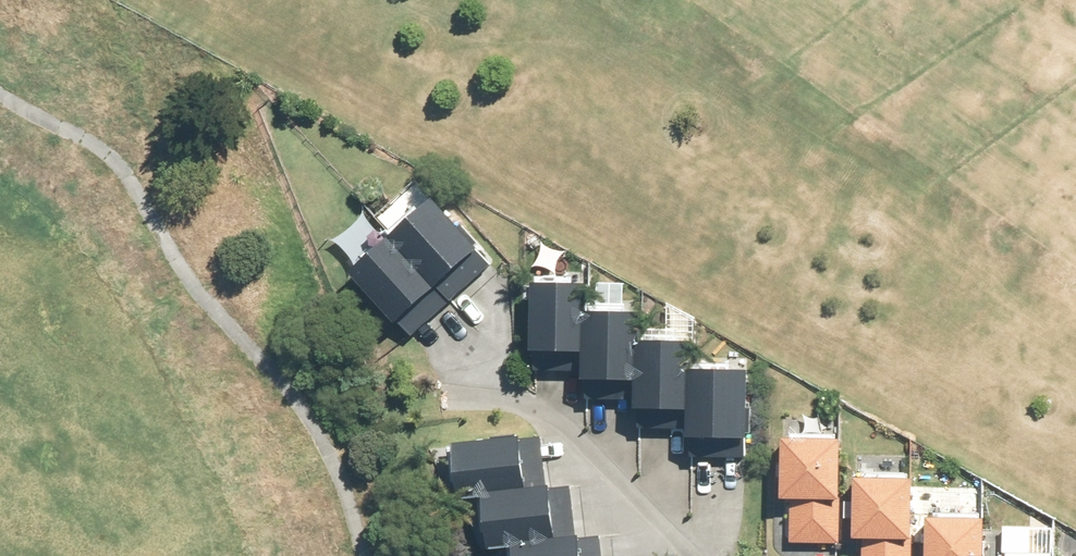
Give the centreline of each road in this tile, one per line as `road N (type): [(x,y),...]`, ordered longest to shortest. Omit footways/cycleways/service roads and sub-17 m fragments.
road 1 (residential): [(694,555),(549,414),(466,364)]

